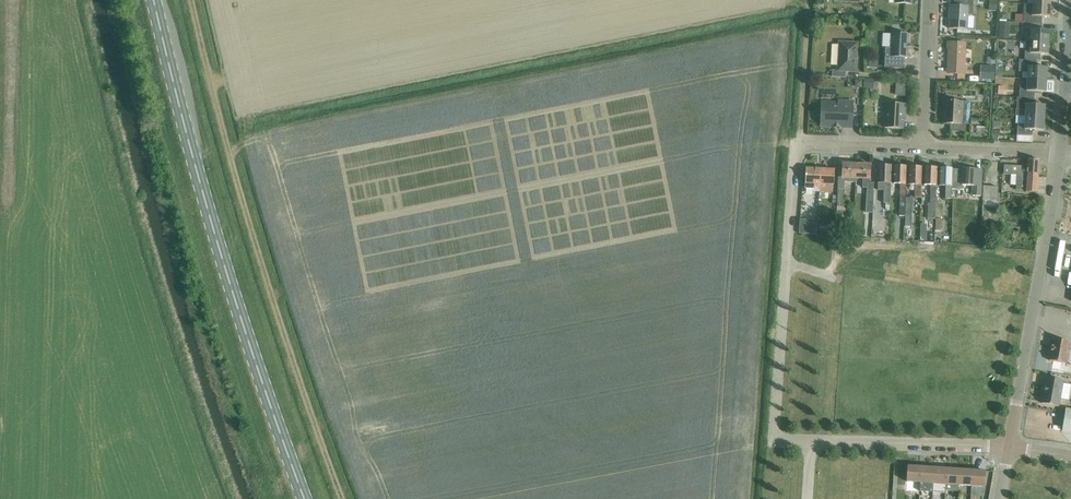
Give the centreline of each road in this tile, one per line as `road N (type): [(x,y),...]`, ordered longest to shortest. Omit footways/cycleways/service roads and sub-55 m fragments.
road 1 (track): [(345,498),(274,306),(191,0)]
road 2 (primary): [(307,498),(202,186),(154,0)]
road 3 (residential): [(1010,447),(1062,153)]
road 4 (residential): [(787,262),(800,146),(923,149)]
road 5 (residential): [(811,443),(786,438),(775,426),(787,262)]
road 6 (residential): [(811,443),(1010,447)]
road 7 (residential): [(923,149),(930,0)]
road 8 (track): [(800,146),(810,0)]
road 9 (residential): [(923,149),(1062,153)]
road 10 (residential): [(1062,153),(1070,27)]
road 11 (track): [(830,276),(845,254),(867,246),(937,248)]

